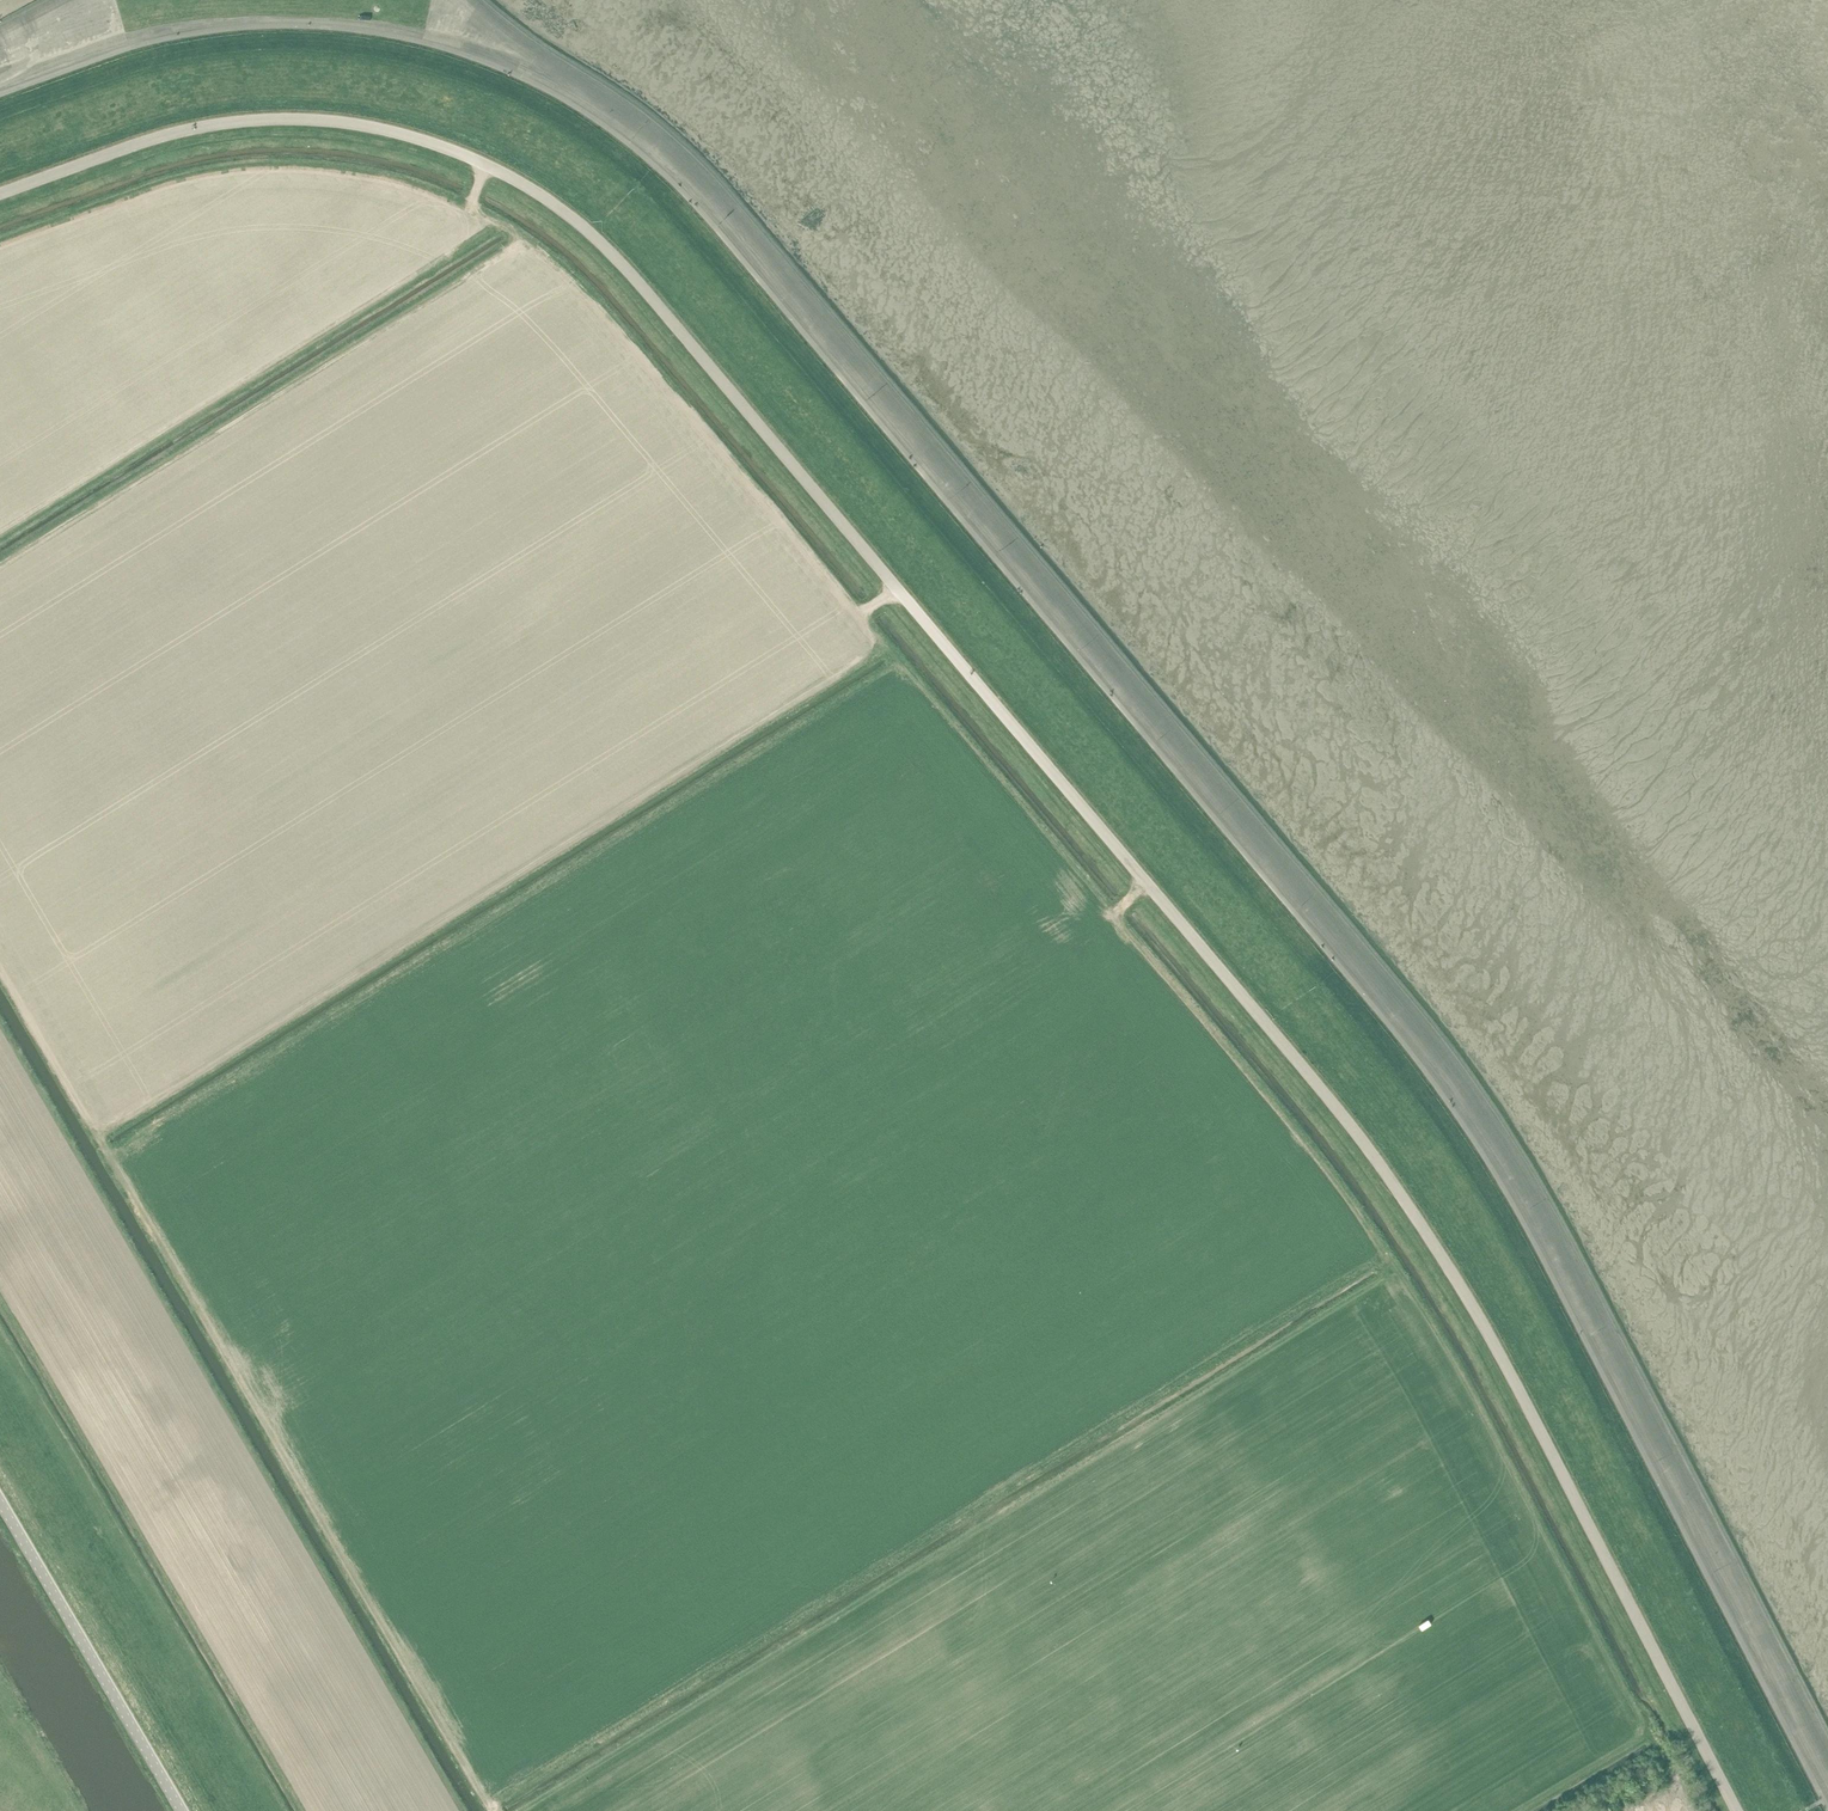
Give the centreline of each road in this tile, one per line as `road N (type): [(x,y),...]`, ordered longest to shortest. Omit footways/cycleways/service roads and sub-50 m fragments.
road 1 (unclassified): [(1734,1810),(1493,1341),(1361,1137),(618,259),(538,194),(471,158),(317,120),(183,130),(0,194)]
road 2 (unclassified): [(180,1810),(0,1502)]

